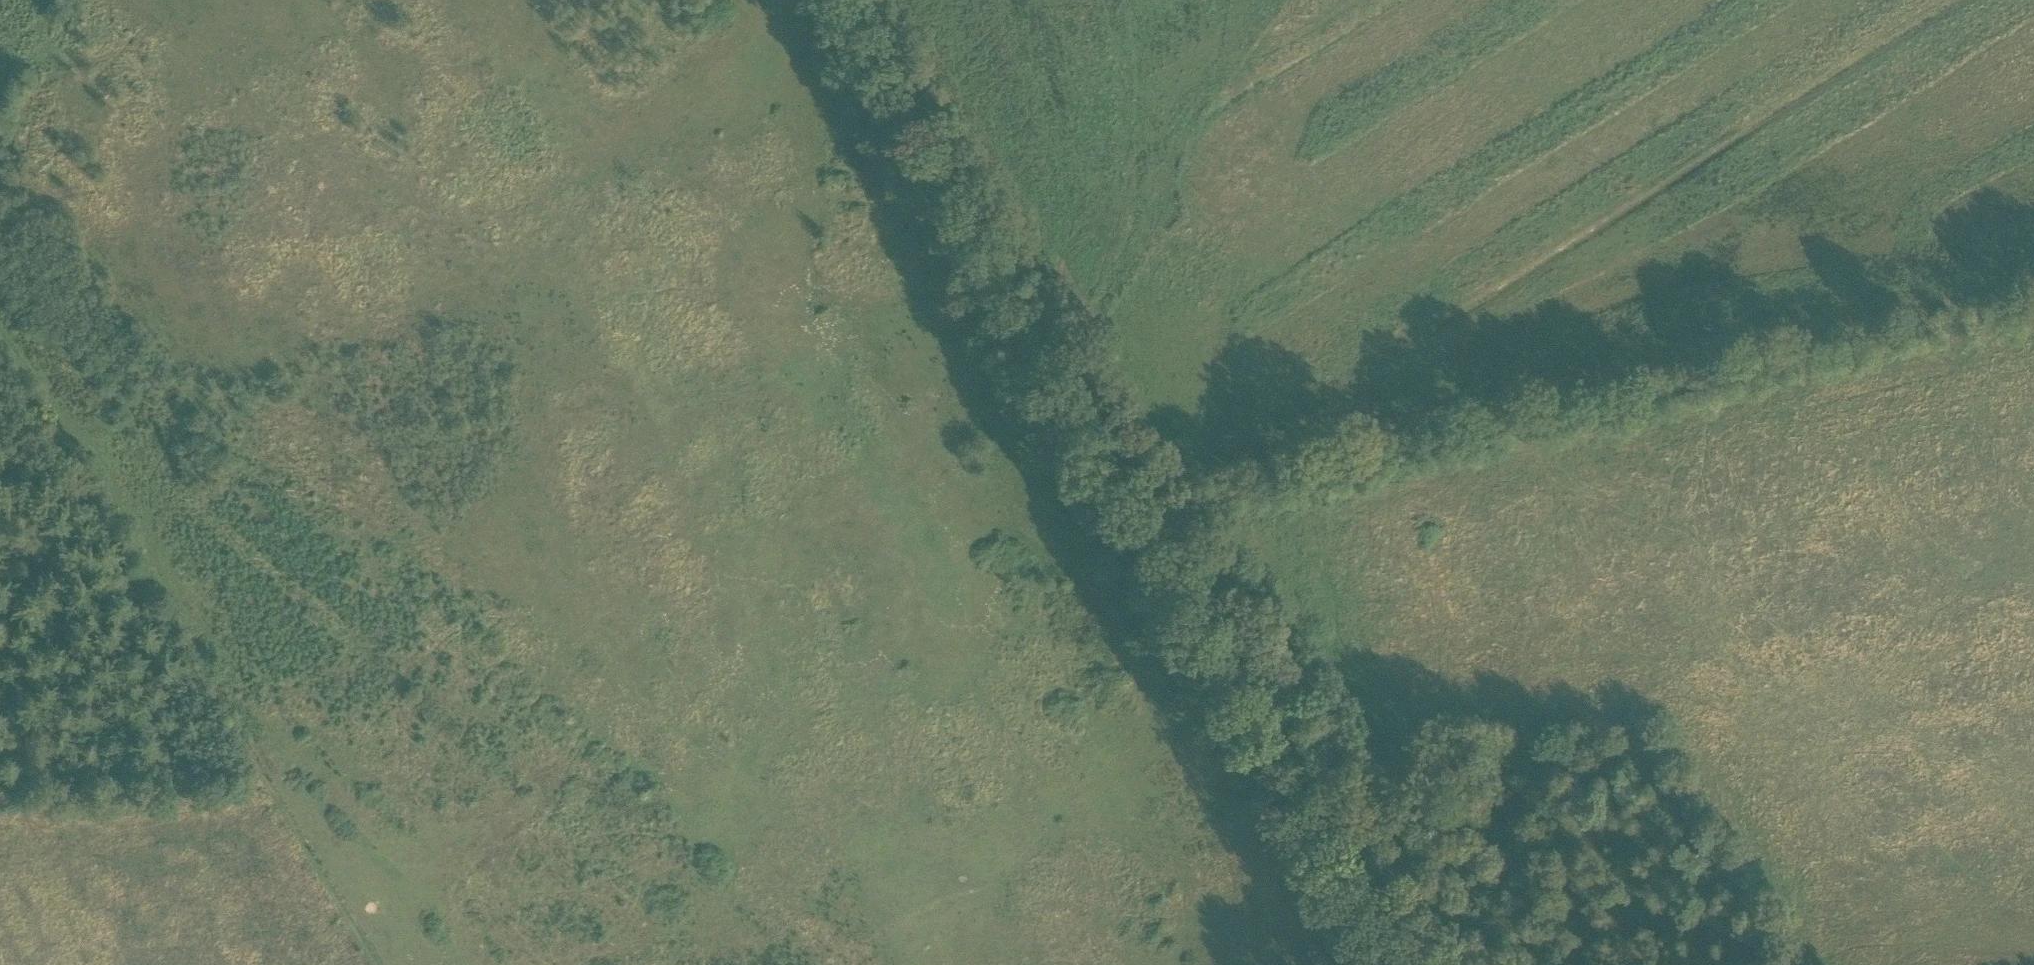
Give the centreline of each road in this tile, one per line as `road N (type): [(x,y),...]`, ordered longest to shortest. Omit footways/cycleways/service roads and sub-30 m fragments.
road 1 (track): [(880,0),(1459,964)]

